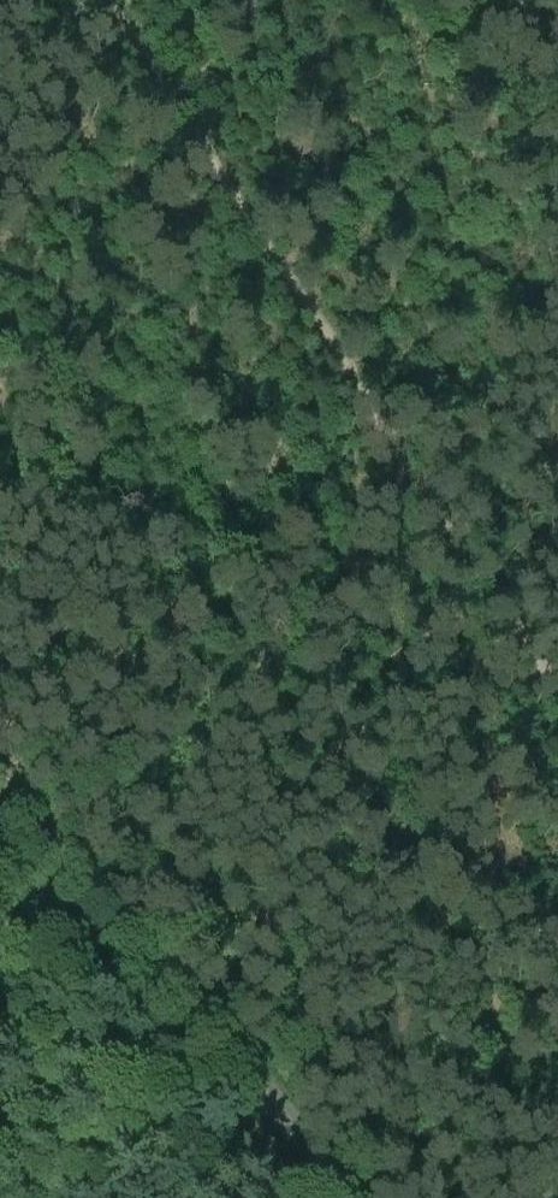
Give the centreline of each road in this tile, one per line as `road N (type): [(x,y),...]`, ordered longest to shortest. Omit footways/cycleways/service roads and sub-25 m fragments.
road 1 (tertiary): [(350,1197),(0,786)]

